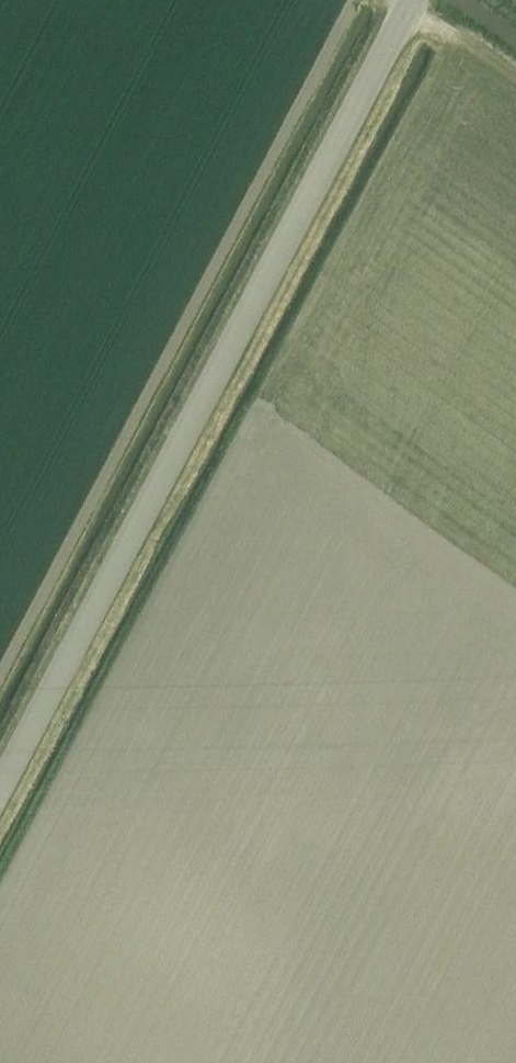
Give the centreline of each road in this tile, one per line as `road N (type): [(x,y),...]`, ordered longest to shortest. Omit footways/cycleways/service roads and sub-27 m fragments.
road 1 (tertiary): [(0,803),(413,0)]

